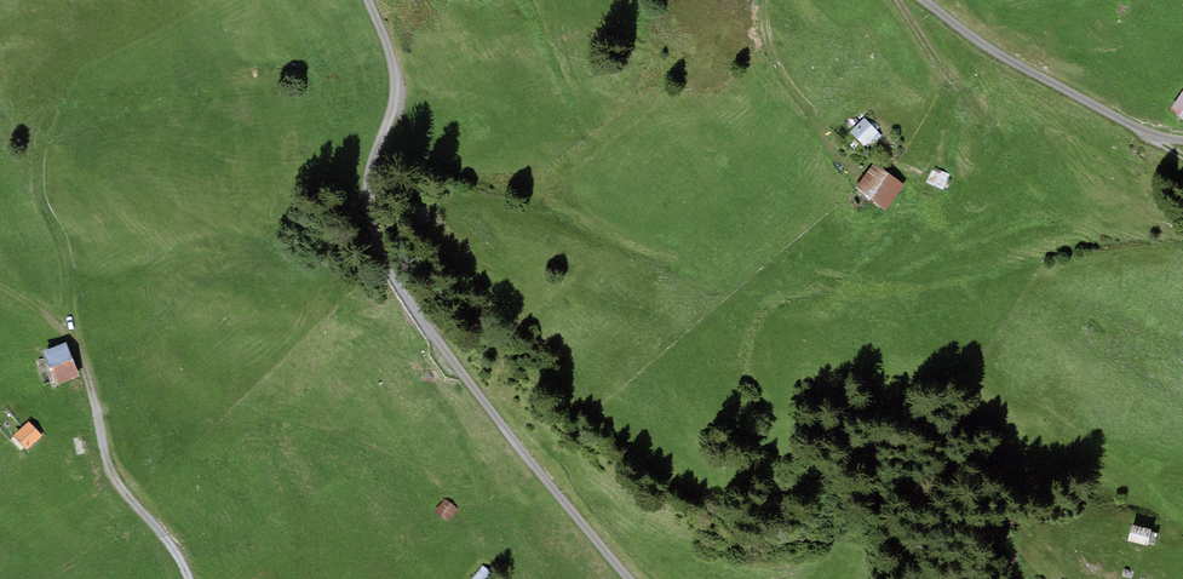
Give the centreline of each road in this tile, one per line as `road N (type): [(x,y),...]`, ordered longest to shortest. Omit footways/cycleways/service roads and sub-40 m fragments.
road 1 (unclassified): [(632,578),(470,383),(385,253),(373,216),(372,169),(400,91),(371,0)]
road 2 (unclassified): [(924,0),(1017,62),(1157,136),(1182,140)]
road 3 (track): [(189,578),(110,470),(73,338)]
road 4 (track): [(46,125),(36,183),(66,258),(73,338)]
road 5 (track): [(898,0),(945,73),(993,126)]

